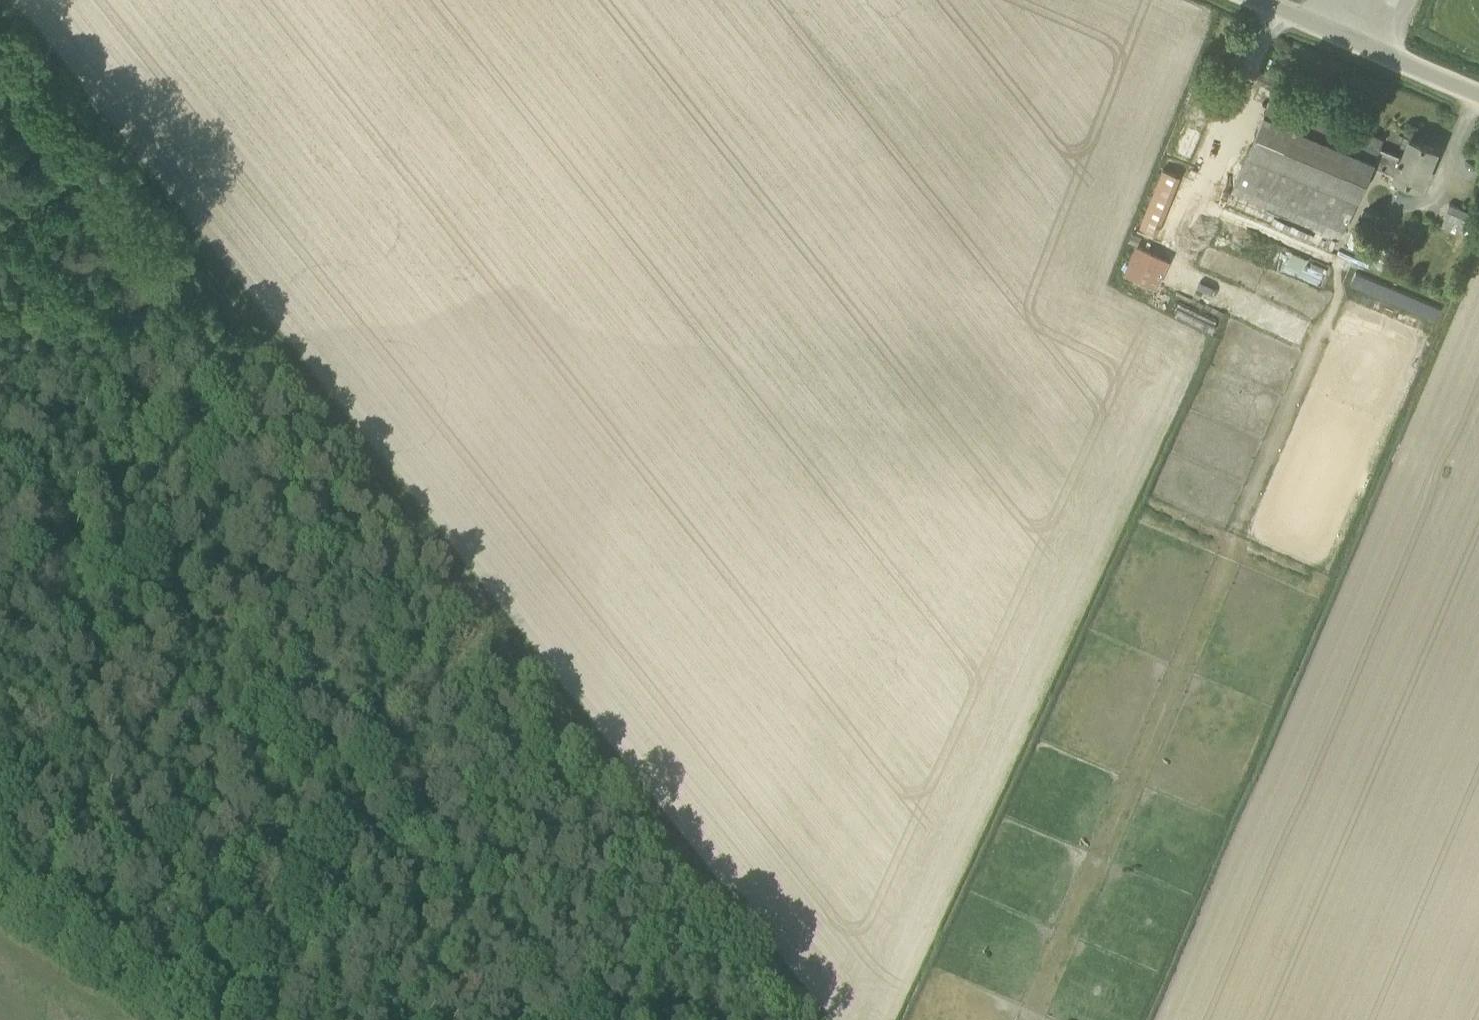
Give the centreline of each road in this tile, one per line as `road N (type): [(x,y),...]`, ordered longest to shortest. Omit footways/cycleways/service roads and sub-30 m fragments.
road 1 (track): [(811,1019),(0,9)]
road 2 (tertiary): [(1478,95),(1257,0)]

